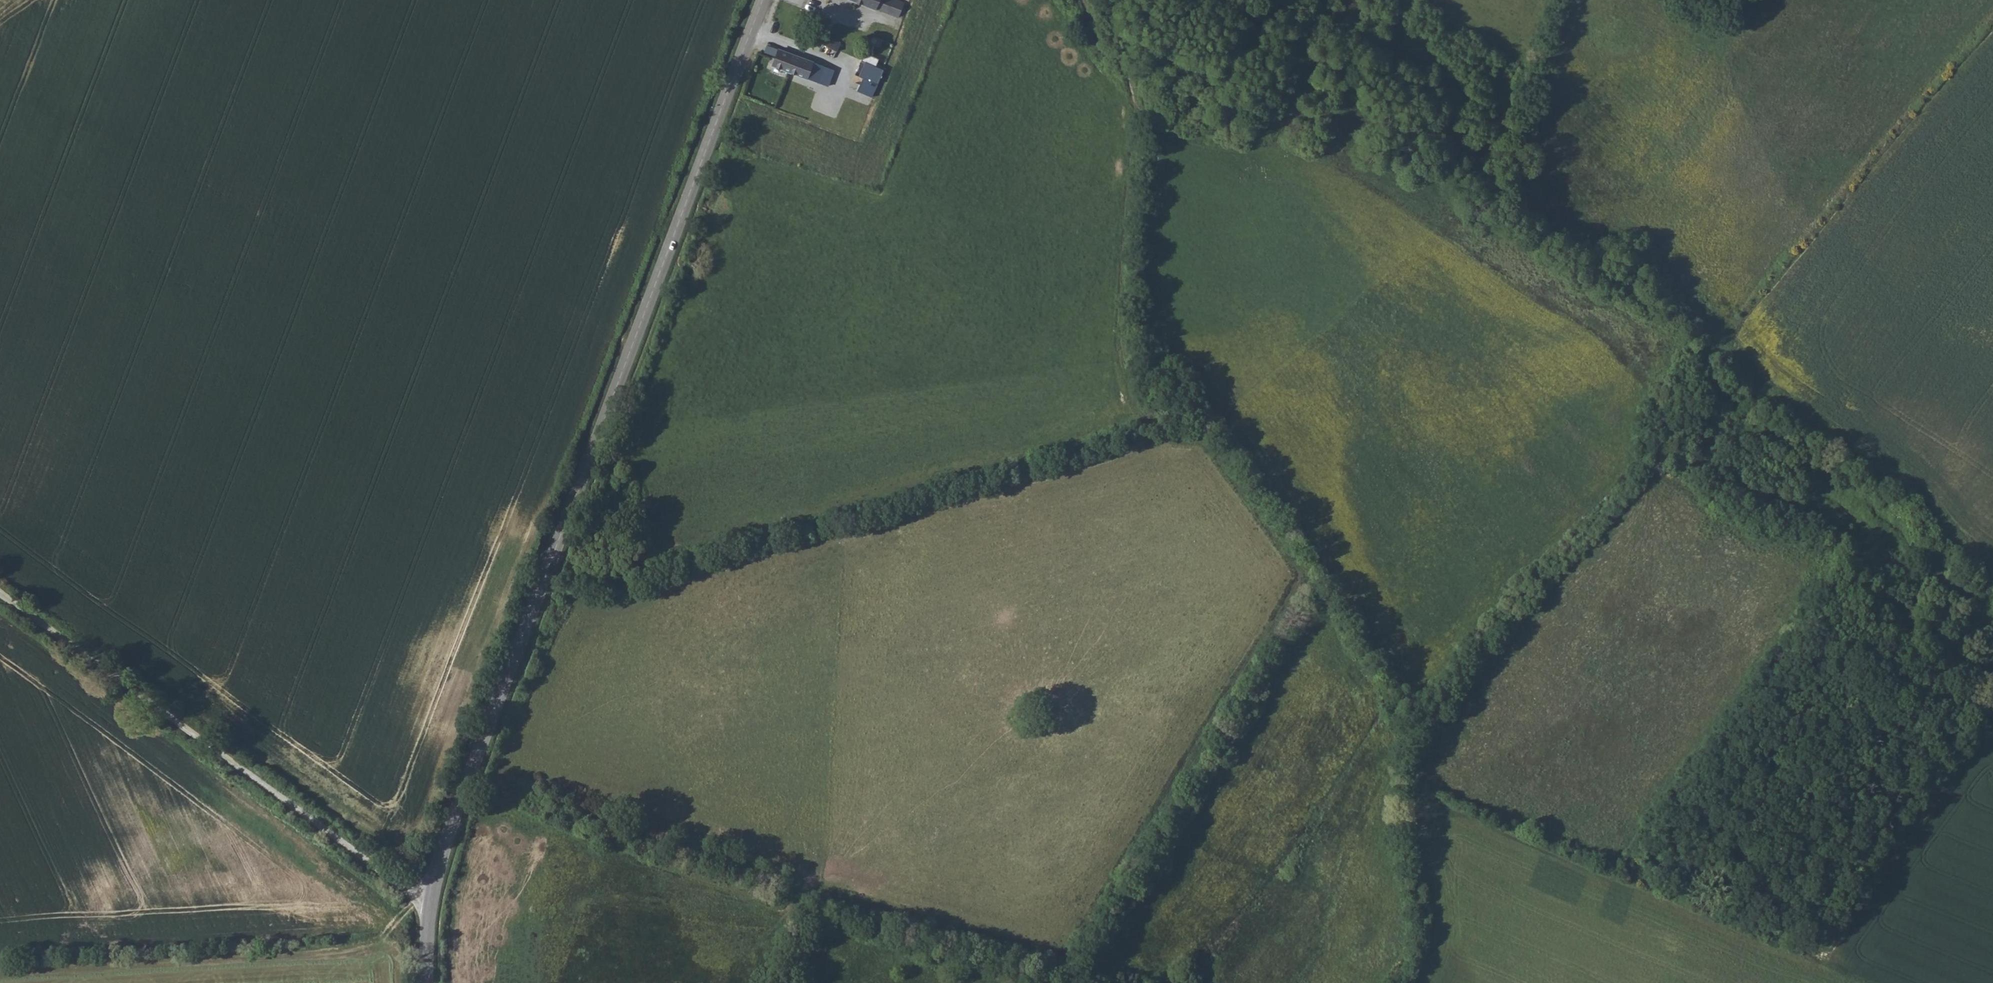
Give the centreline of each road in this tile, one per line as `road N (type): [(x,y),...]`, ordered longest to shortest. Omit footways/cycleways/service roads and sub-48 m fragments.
road 1 (tertiary): [(764,0),(458,806),(429,902)]
road 2 (unclassified): [(429,902),(0,593)]
road 3 (track): [(1056,0),(1096,89),(1130,133),(1120,306)]

